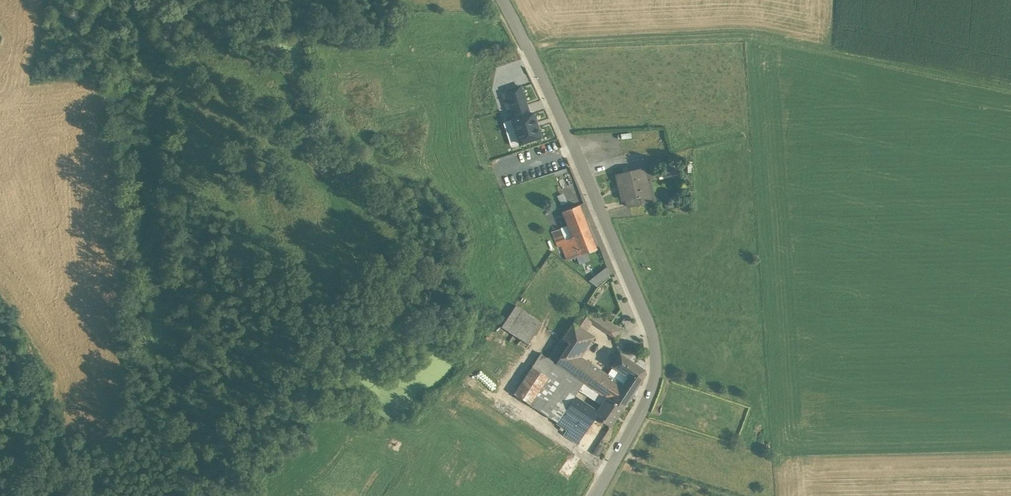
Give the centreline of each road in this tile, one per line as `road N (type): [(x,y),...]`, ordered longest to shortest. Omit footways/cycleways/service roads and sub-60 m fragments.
road 1 (tertiary): [(596,495),(652,387),(654,339),(501,0)]
road 2 (track): [(525,43),(753,38),(1010,91)]

